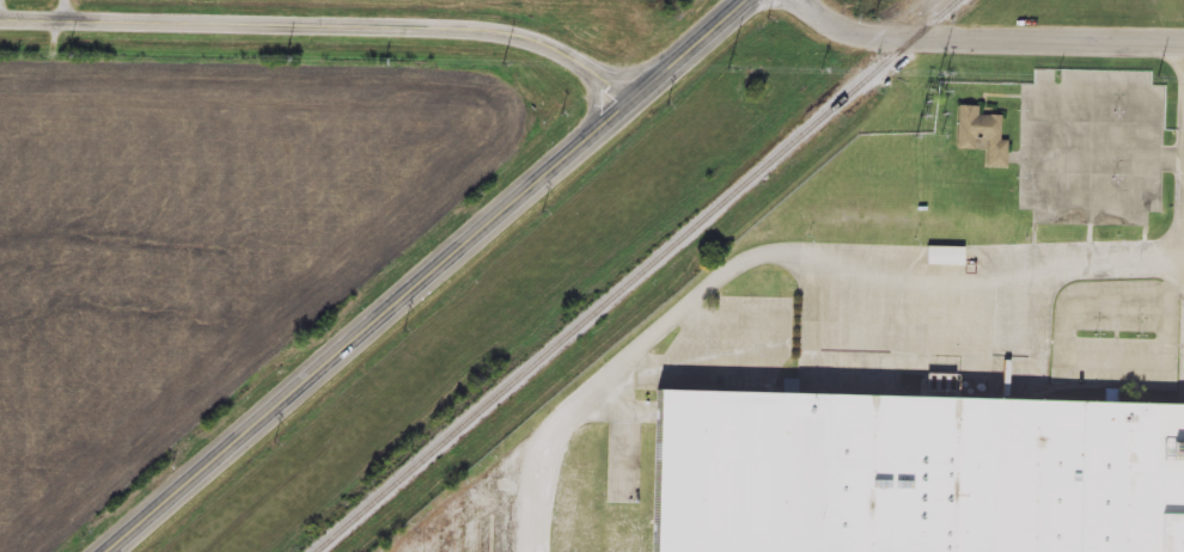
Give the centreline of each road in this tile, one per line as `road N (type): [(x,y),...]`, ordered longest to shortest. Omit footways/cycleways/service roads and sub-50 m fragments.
road 1 (primary): [(110,551),(751,0)]
road 2 (residential): [(0,22),(494,32),(576,61),(630,105)]
road 3 (residential): [(1183,46),(915,42)]
road 4 (residential): [(803,0),(844,30),(915,42)]

